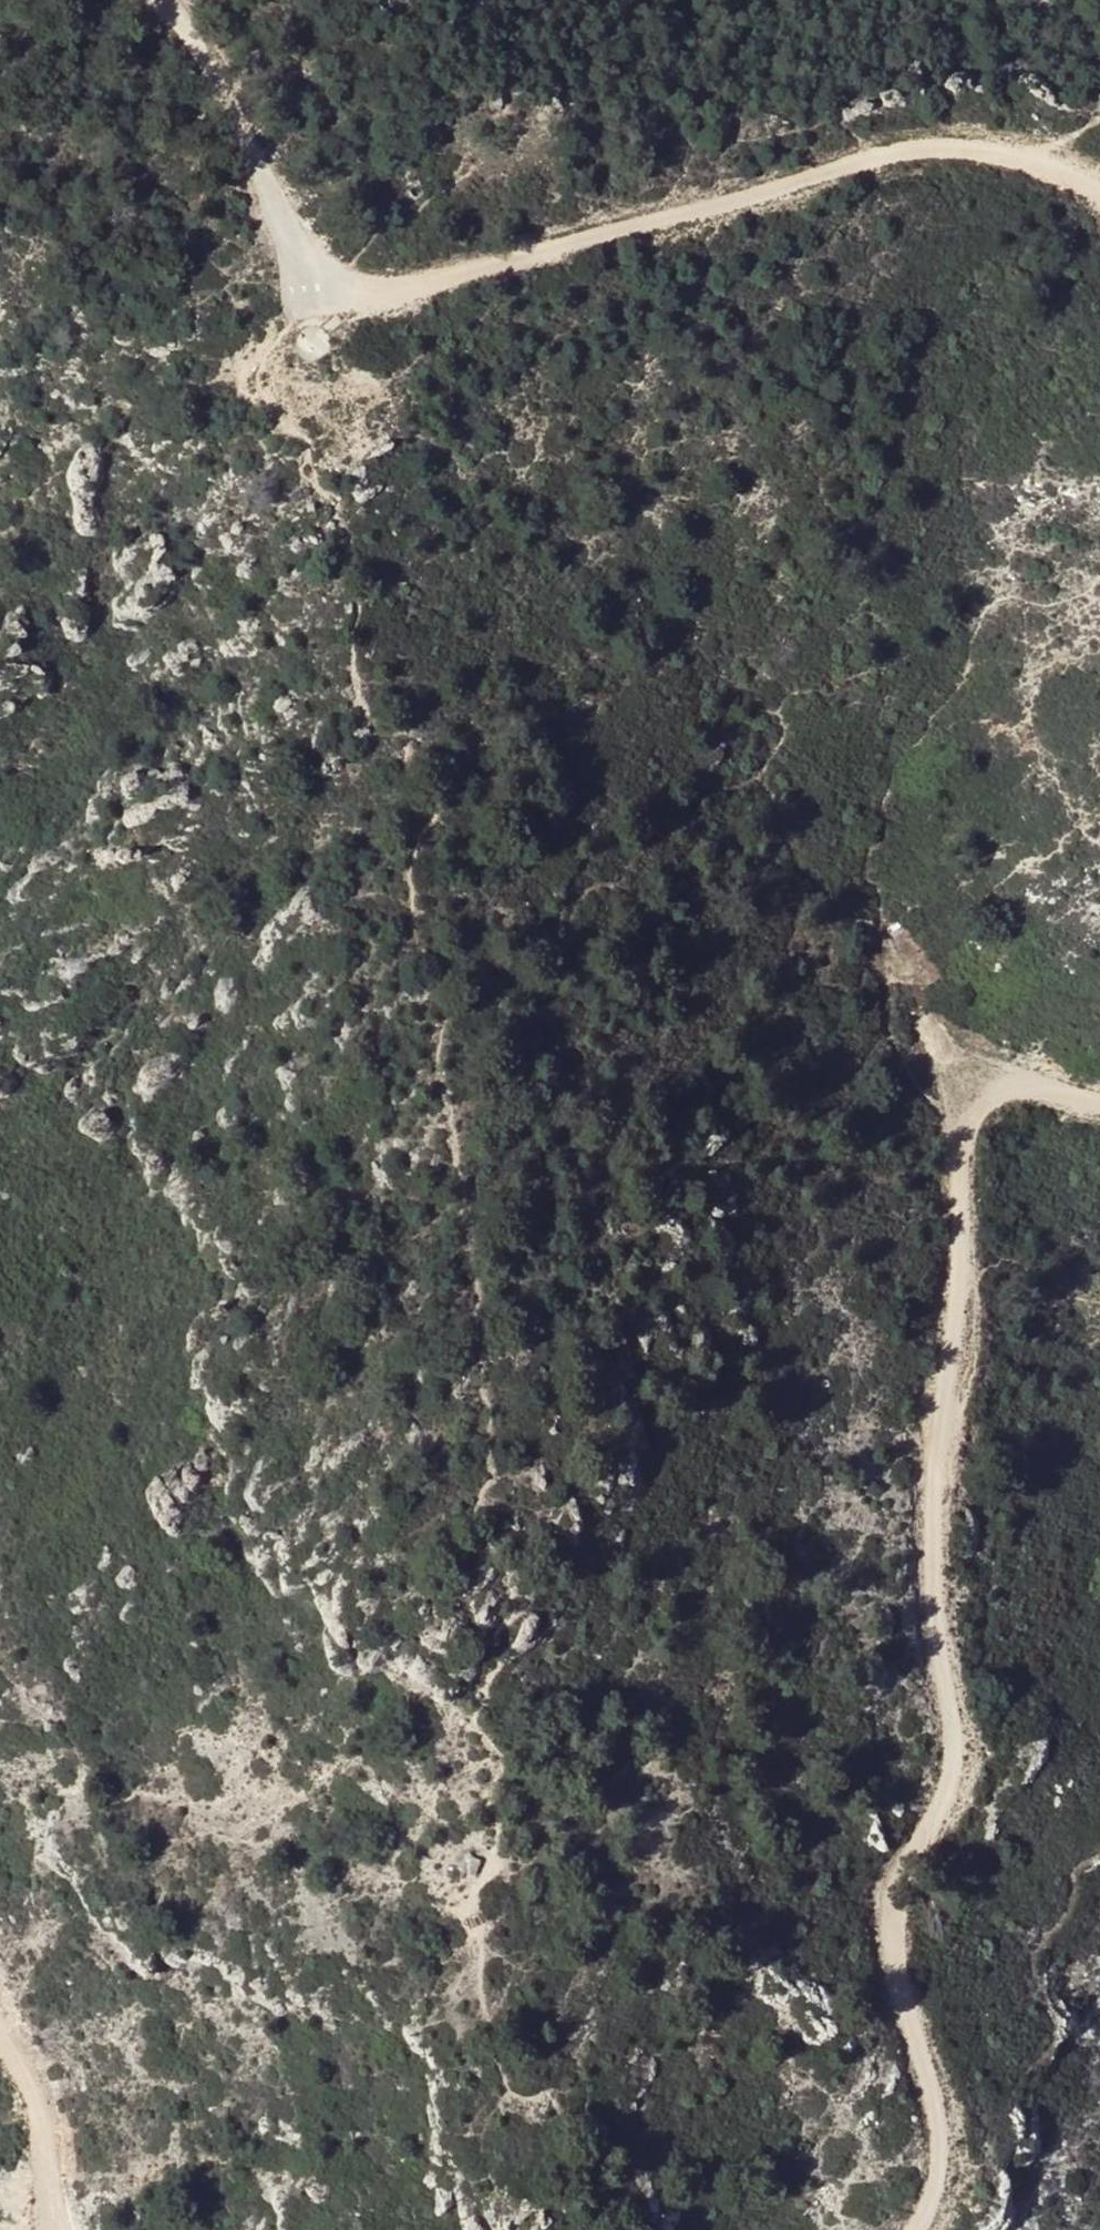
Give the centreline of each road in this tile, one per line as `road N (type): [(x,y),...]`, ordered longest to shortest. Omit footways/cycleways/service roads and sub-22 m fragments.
road 1 (track): [(910,2229),(922,2216),(937,2159),(887,1955),(890,1888),(944,1798),(953,1751),(923,1607),(960,1235),(951,1143),(969,1099),(994,1083),(1028,1080),(1099,1103)]
road 2 (track): [(1099,191),(1042,157),(933,144),(398,293),(351,290),(289,250),(247,143),(169,0)]
road 3 (track): [(0,2035),(39,2103),(51,2229)]

